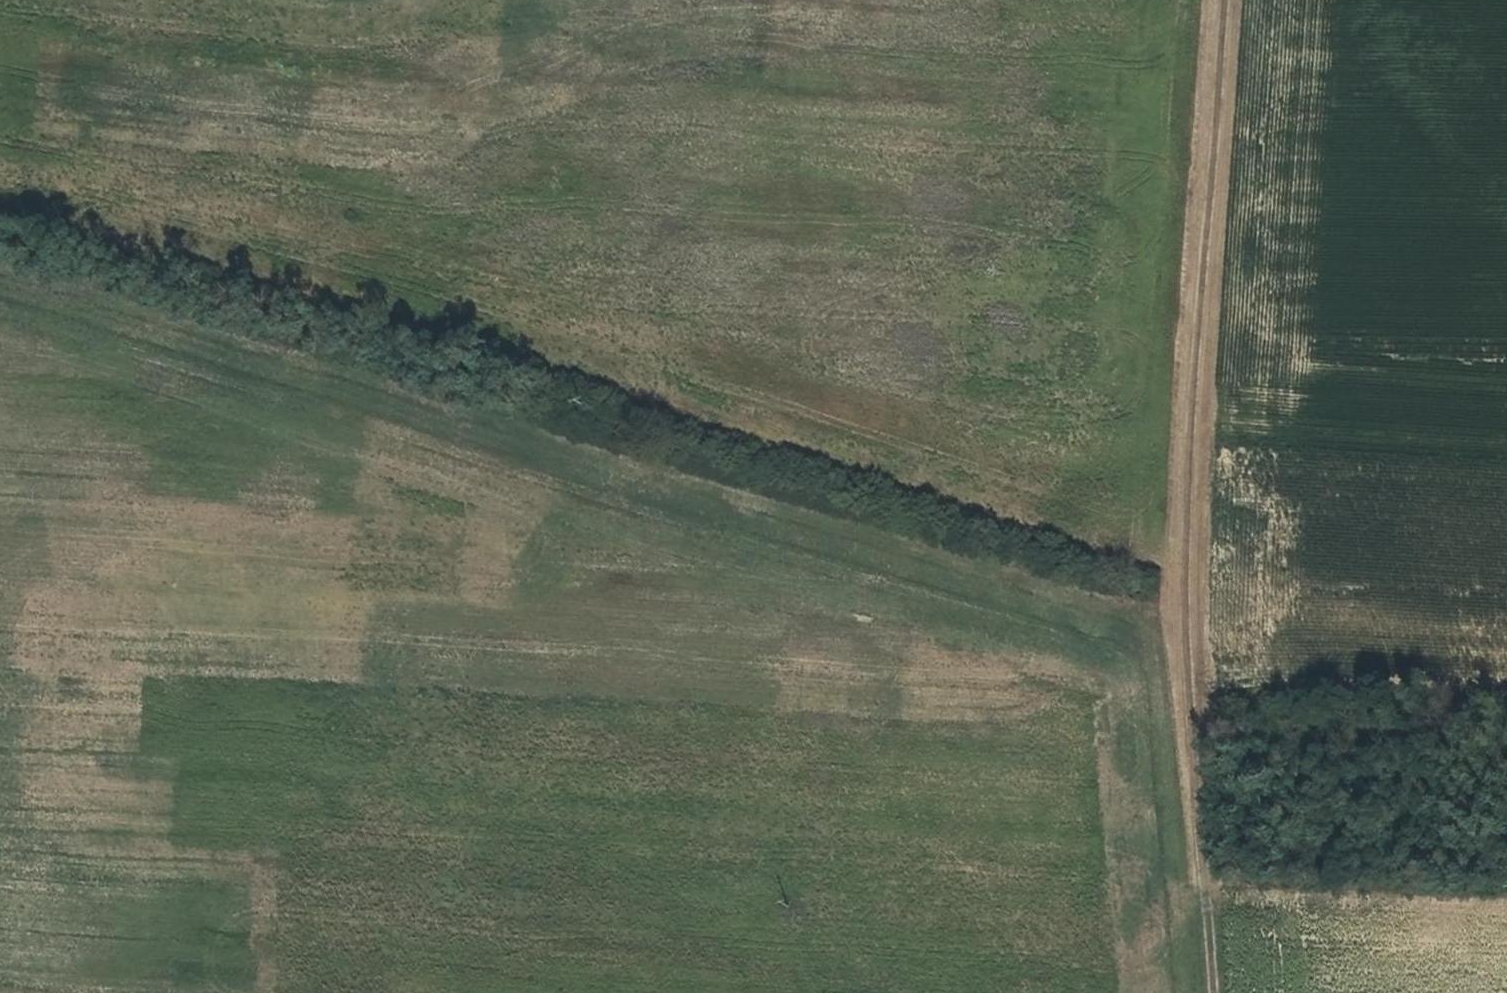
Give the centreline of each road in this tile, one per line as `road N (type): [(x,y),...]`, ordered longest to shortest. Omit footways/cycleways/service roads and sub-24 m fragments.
road 1 (track): [(1214,992),(1183,648),(1183,544),(1227,0)]

